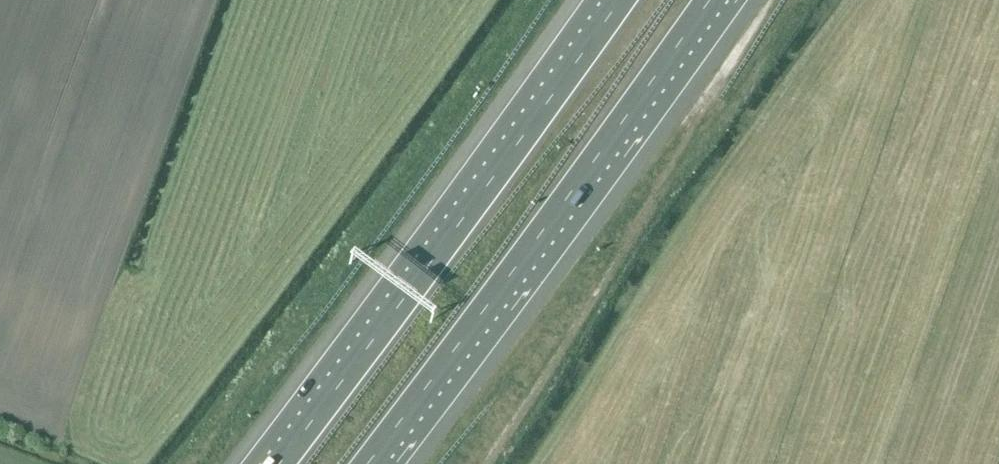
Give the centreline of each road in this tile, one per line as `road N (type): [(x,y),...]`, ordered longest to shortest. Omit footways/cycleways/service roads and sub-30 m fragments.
road 1 (motorway): [(368,463),(710,0)]
road 2 (motorway): [(621,0),(281,463)]

